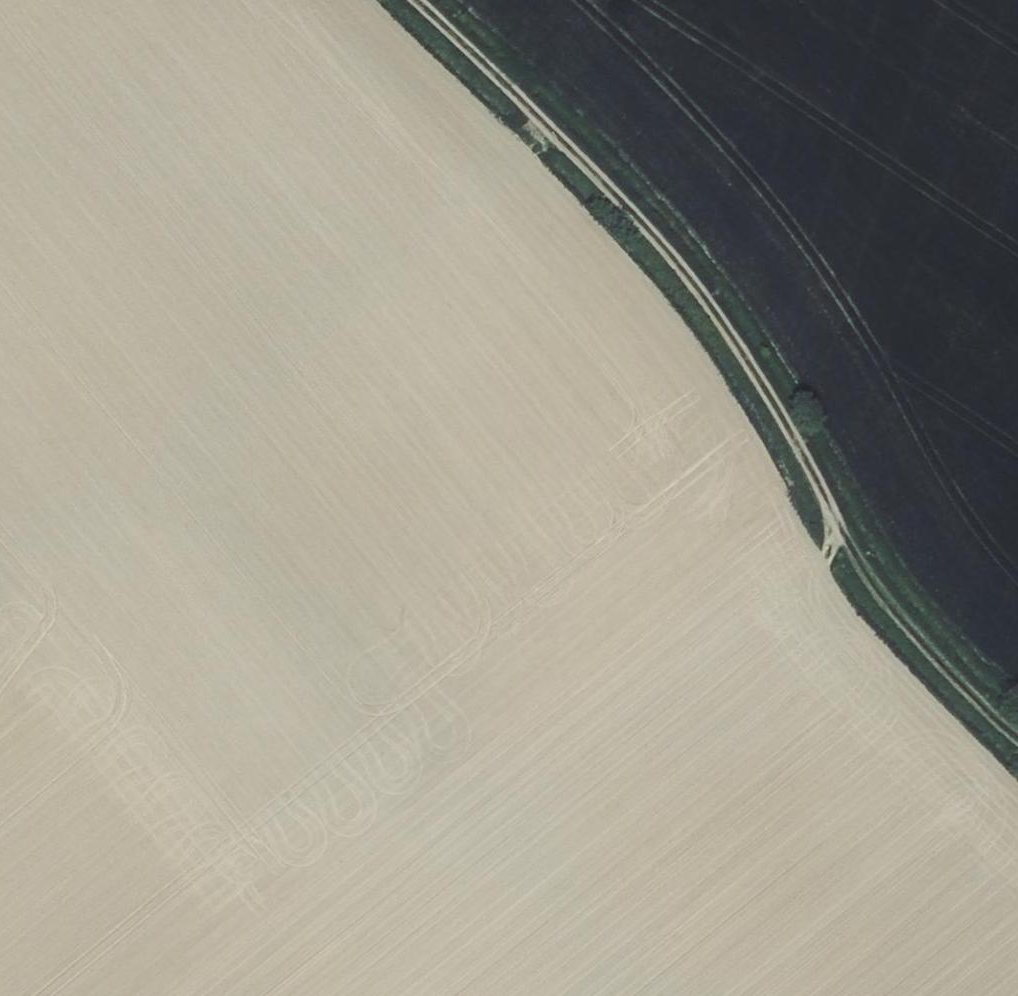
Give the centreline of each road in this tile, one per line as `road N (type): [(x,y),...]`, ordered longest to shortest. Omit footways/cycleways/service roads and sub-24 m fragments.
road 1 (track): [(830,548),(823,499),(738,341),(626,205),(410,0)]

